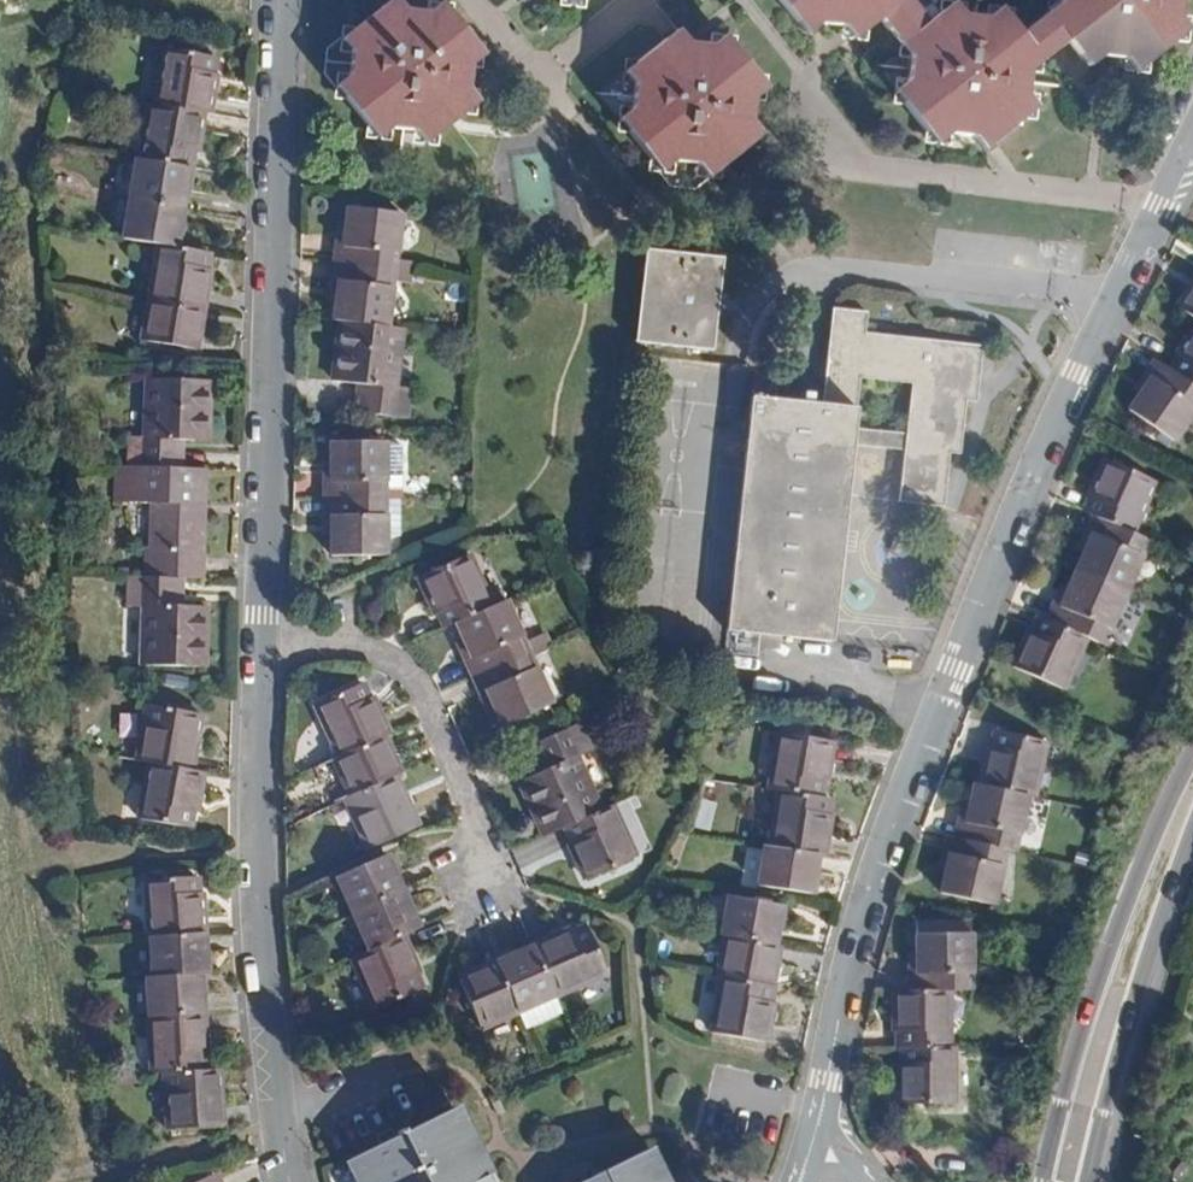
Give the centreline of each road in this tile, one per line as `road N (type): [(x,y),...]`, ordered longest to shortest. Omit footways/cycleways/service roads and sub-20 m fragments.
road 1 (residential): [(823,1104),(864,908),(890,830),(1079,378),(1192,140)]
road 2 (residential): [(281,0),(264,649)]
road 3 (secondary): [(1192,755),(1140,865),(1095,995),(1047,1181)]
road 4 (residential): [(290,1181),(261,928),(262,738)]
road 5 (residential): [(264,649),(366,651),(412,672),(506,903)]
road 6 (secondary): [(1088,1181),(1130,1019),(1192,835)]

